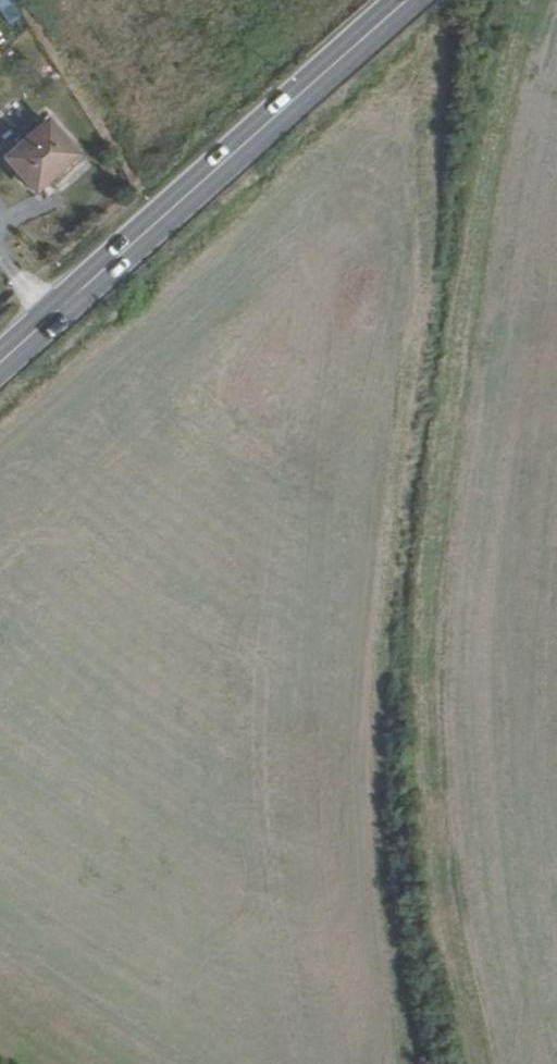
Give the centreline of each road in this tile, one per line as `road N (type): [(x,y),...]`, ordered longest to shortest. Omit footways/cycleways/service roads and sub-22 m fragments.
road 1 (primary): [(0,362),(406,0)]

